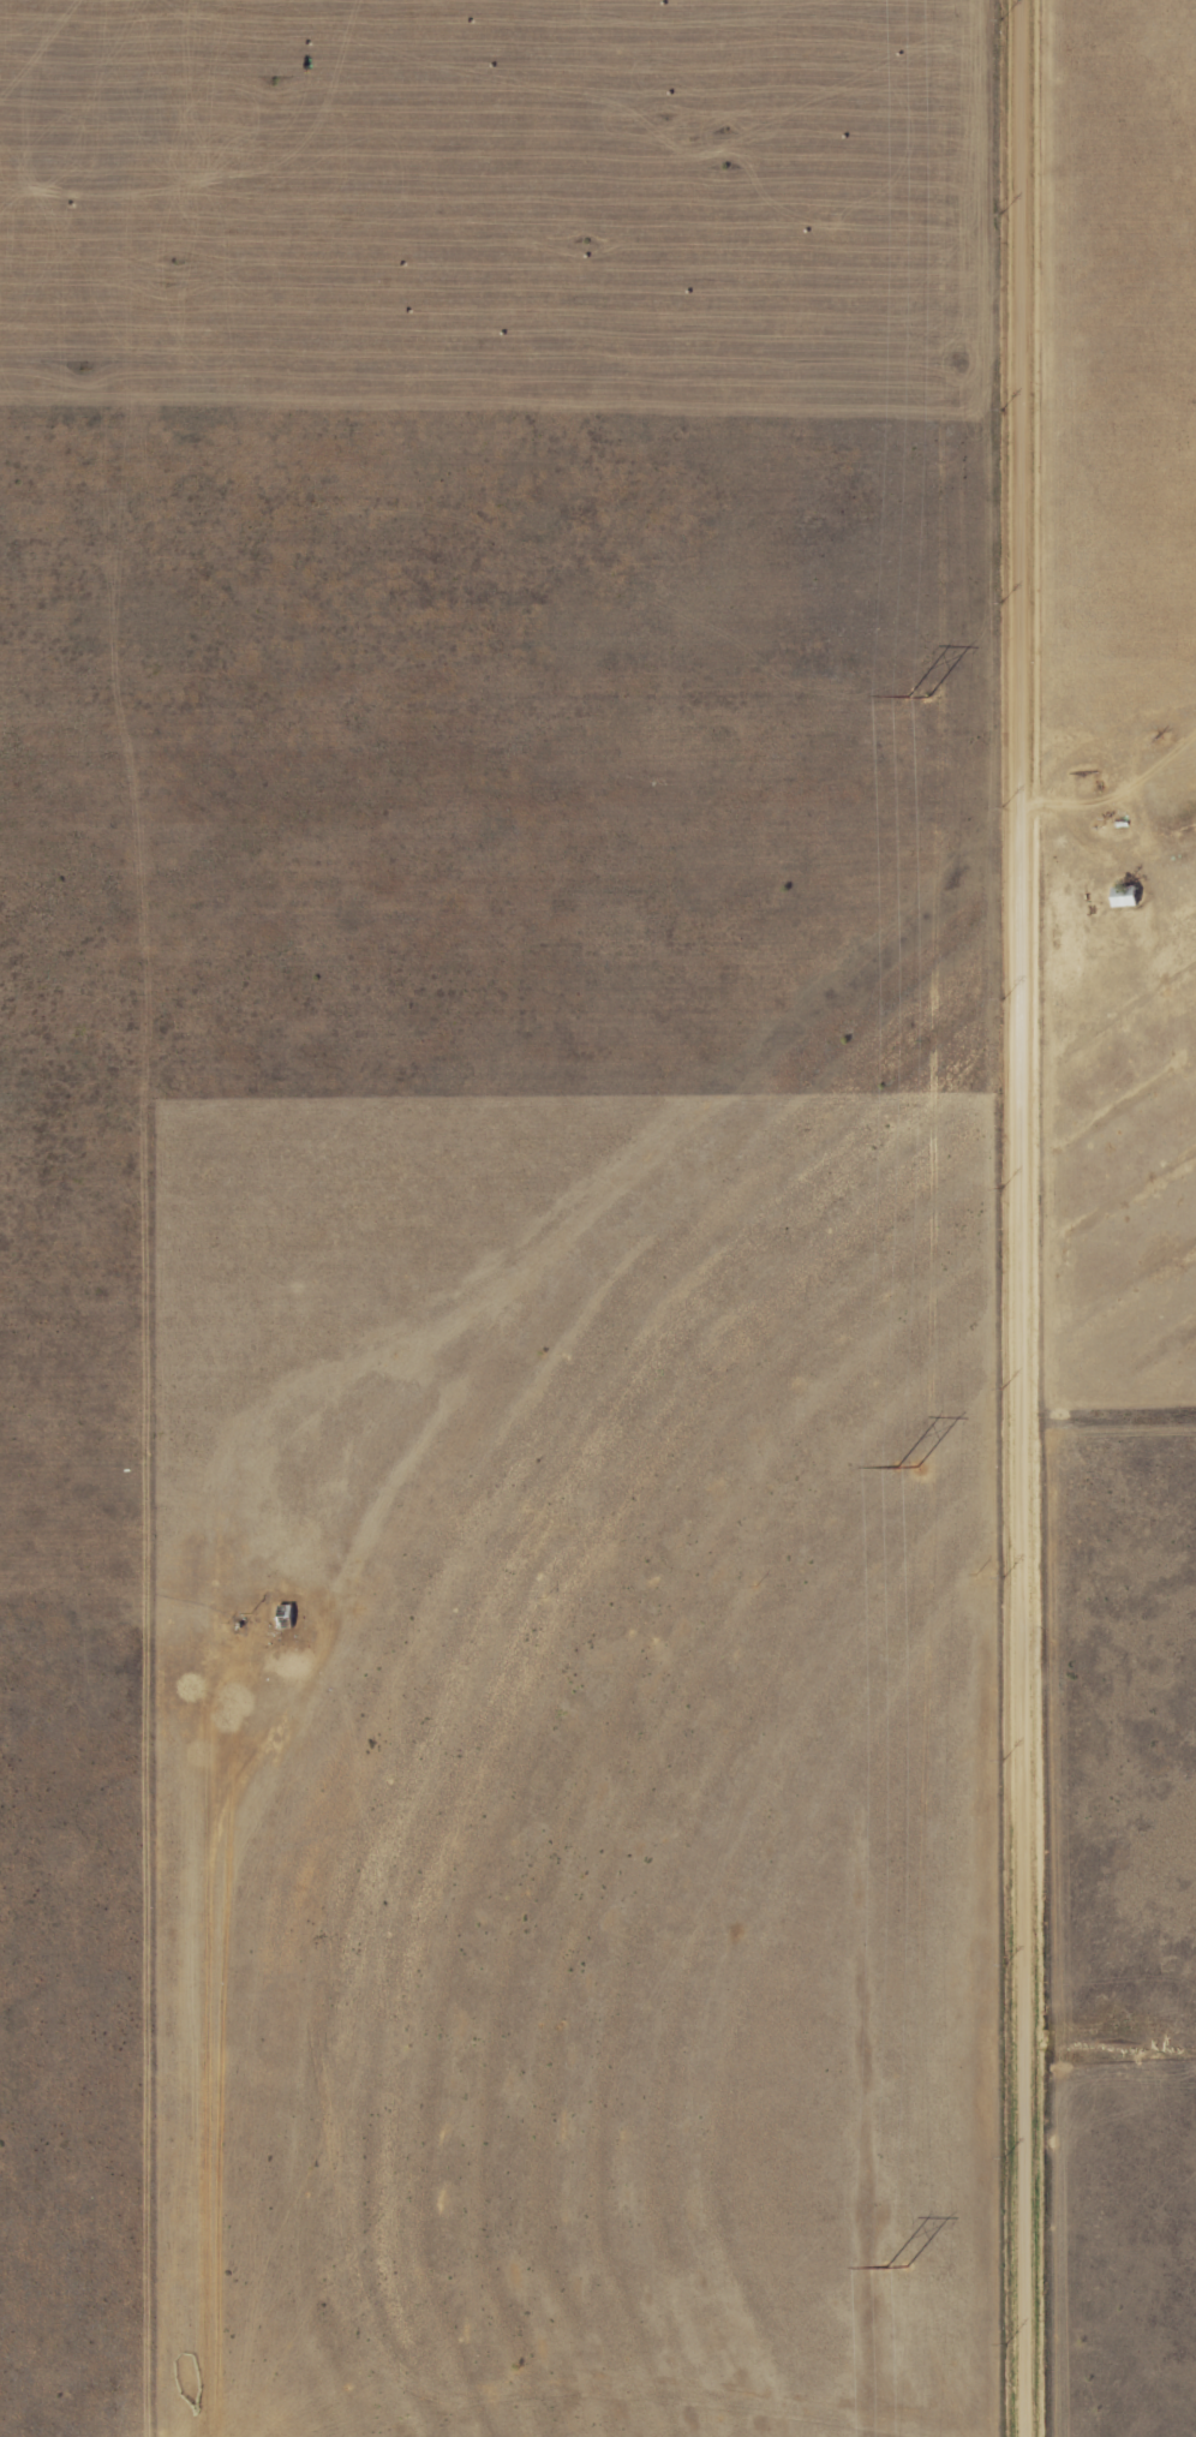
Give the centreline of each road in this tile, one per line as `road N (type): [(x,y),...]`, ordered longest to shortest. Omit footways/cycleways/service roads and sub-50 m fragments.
road 1 (residential): [(1014,2436),(1020,0)]

